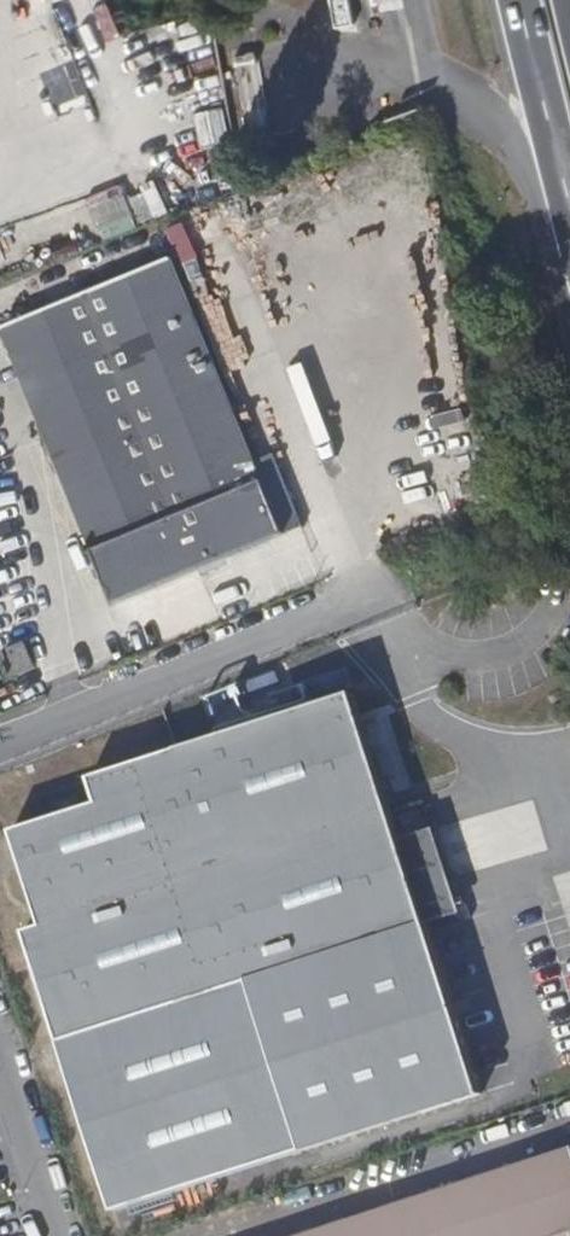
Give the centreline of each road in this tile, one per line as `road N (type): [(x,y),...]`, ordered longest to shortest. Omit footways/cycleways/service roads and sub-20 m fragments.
road 1 (unclassified): [(0,761),(395,592)]
road 2 (trunk): [(513,0),(569,228)]

